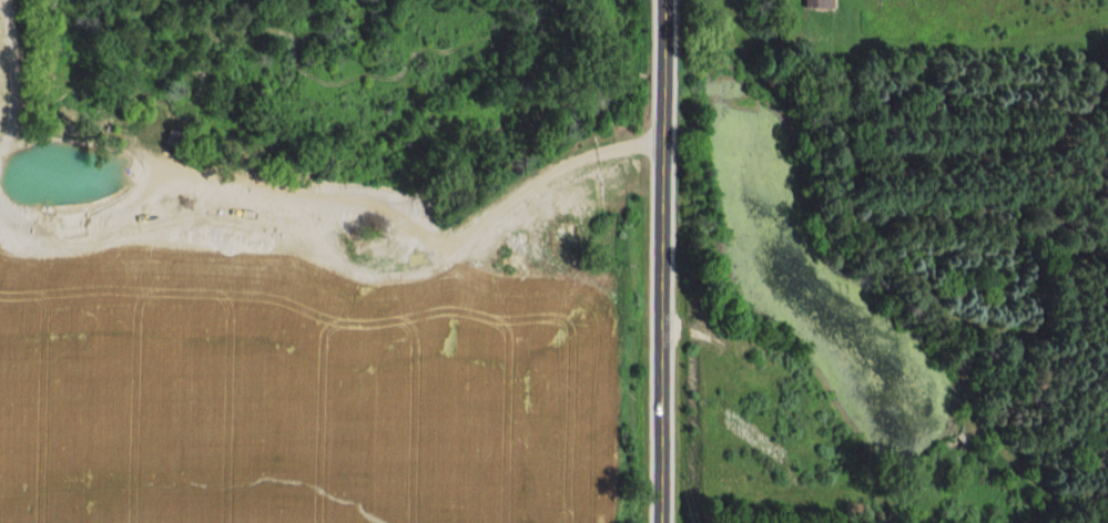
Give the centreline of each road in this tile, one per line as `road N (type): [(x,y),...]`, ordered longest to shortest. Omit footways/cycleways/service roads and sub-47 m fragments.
road 1 (tertiary): [(663,522),(661,0)]

